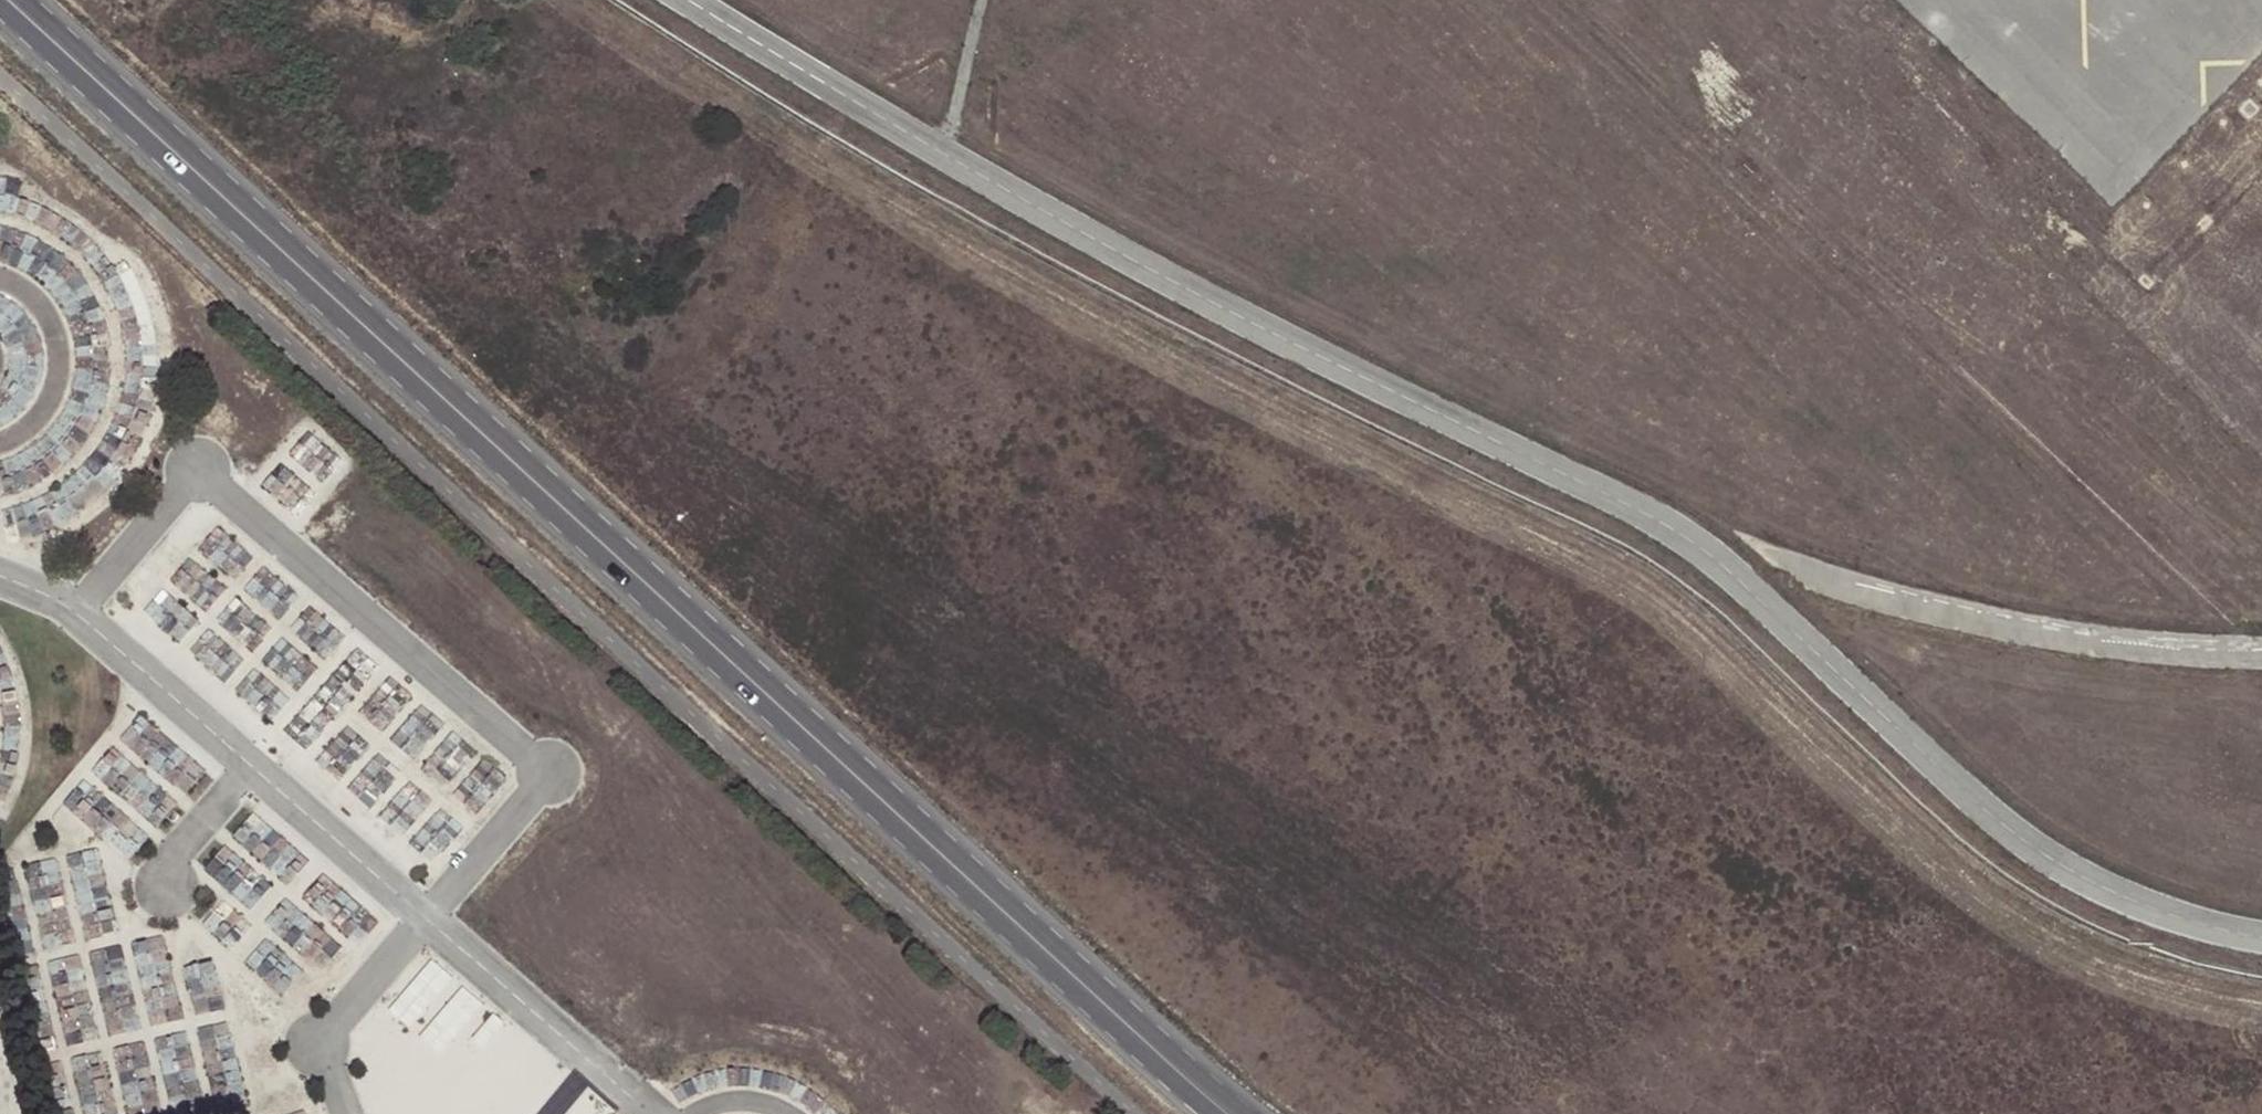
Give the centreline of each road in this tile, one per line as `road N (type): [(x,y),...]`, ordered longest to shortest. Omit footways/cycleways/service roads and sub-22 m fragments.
road 1 (tertiary): [(1227,1113),(7,0)]
road 2 (track): [(939,150),(984,0)]

